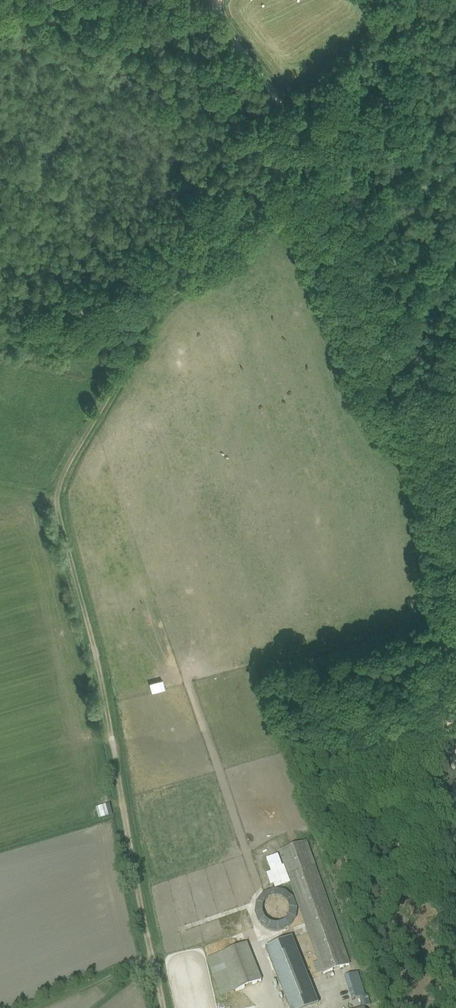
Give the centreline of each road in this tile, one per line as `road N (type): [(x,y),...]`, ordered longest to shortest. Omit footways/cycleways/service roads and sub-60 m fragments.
road 1 (track): [(288,214),(150,316),(55,486),(103,686),(164,1007)]
road 2 (track): [(216,0),(220,23),(293,127),(288,214),(357,410),(407,460),(416,482),(427,592),(441,632),(455,826)]
road 3 (track): [(256,238),(138,135)]

